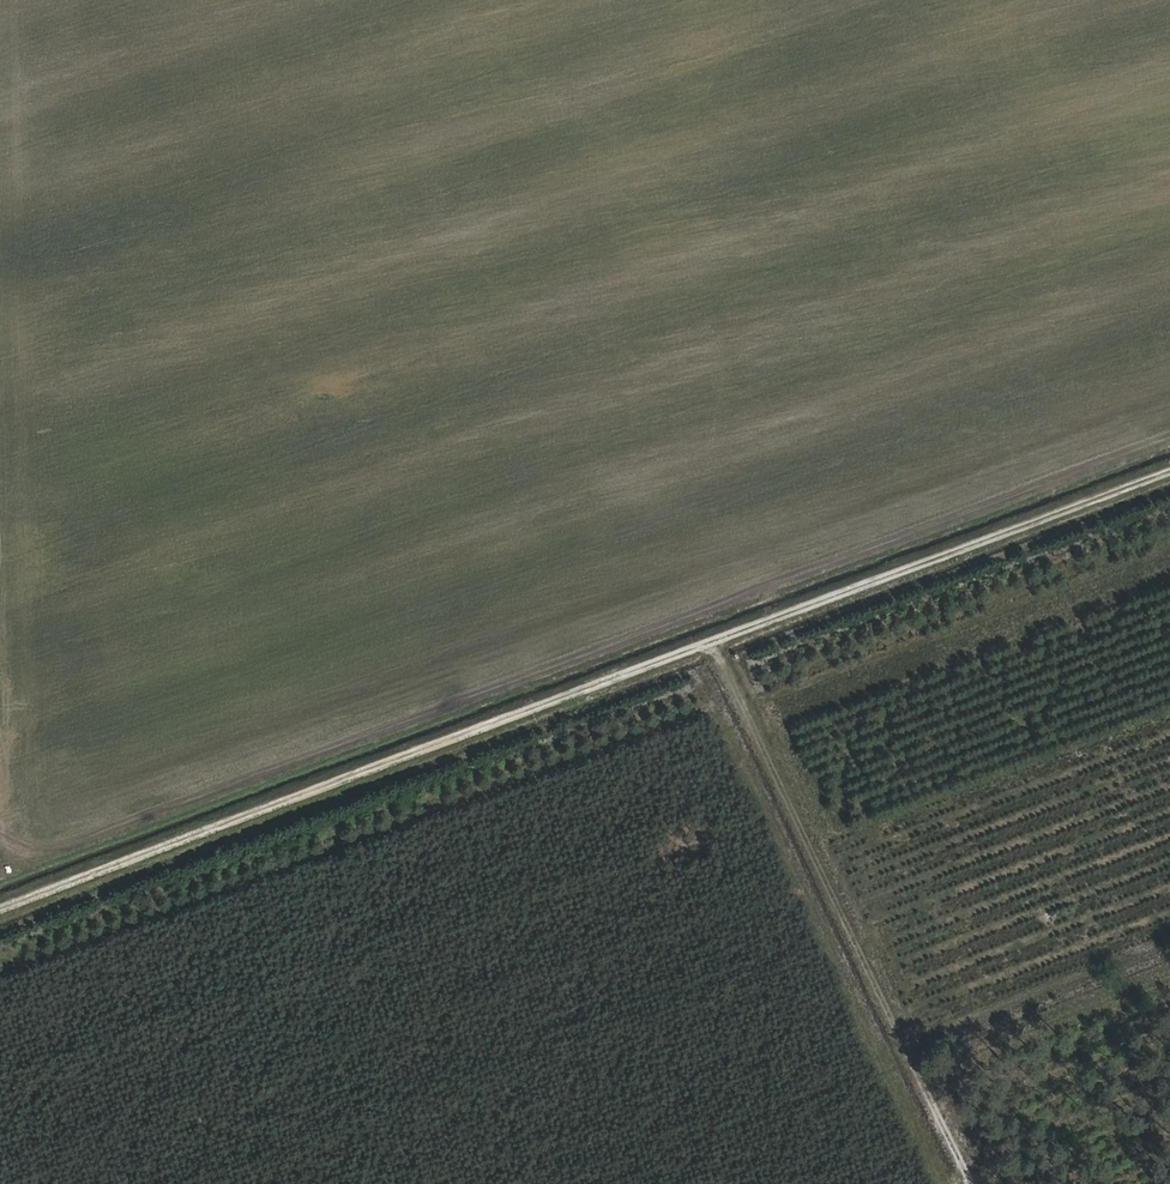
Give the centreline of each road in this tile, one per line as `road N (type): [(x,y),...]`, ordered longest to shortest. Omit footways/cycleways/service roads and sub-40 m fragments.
road 1 (track): [(0,930),(1169,480)]
road 2 (track): [(716,655),(976,1183)]

